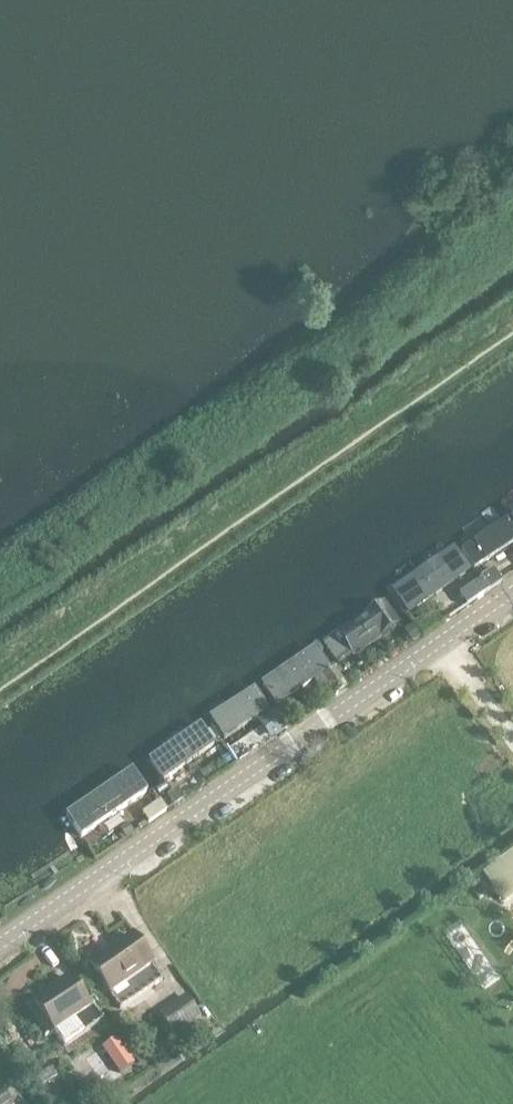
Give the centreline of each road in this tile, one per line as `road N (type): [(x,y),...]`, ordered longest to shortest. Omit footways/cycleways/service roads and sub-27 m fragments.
road 1 (tertiary): [(0,943),(512,598)]

